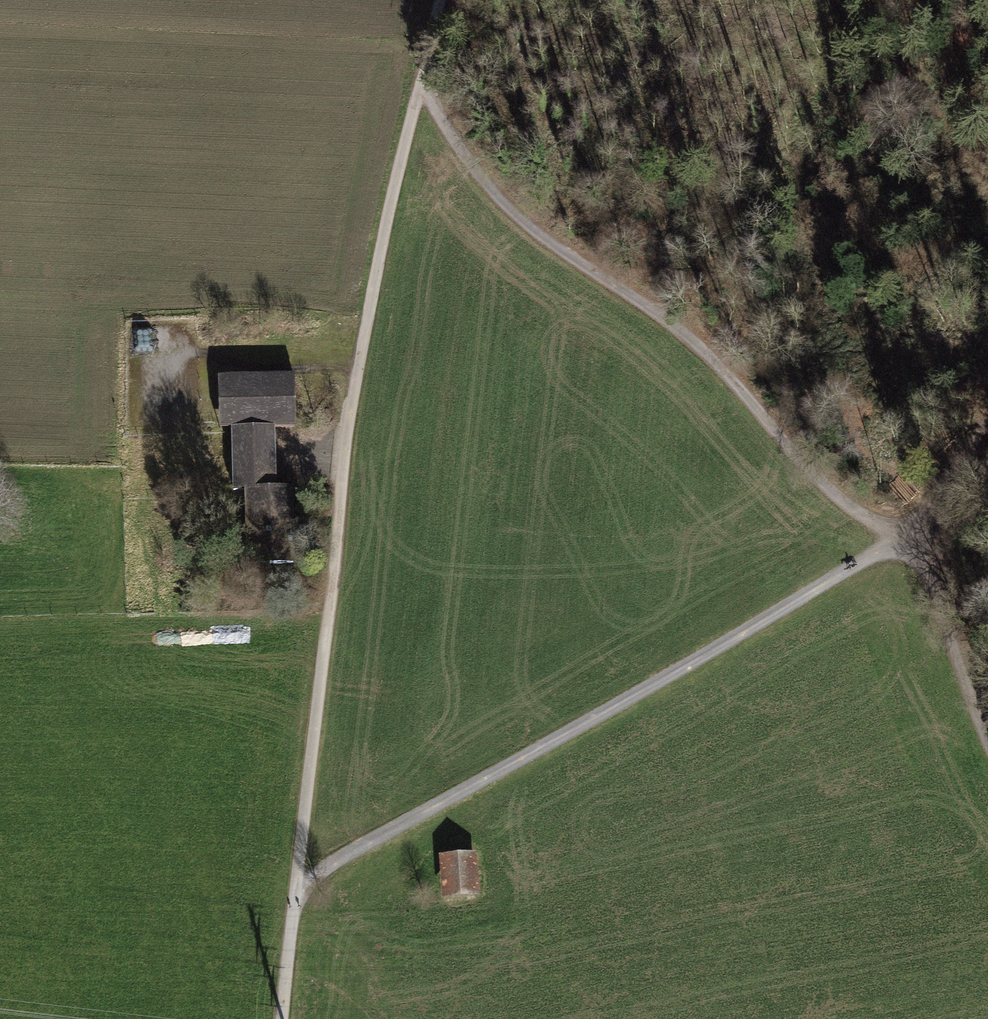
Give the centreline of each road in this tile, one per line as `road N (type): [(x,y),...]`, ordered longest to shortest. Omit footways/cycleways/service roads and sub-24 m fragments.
road 1 (track): [(301,891),(342,478),(439,0)]
road 2 (track): [(301,891),(895,546)]
road 3 (track): [(895,546),(839,502),(696,343),(540,235),(473,166),(420,88)]
road 4 (track): [(895,546),(930,574),(987,736)]
road 5 (track): [(895,540),(938,500),(987,421)]
road 6 (track): [(286,1018),(301,891)]

